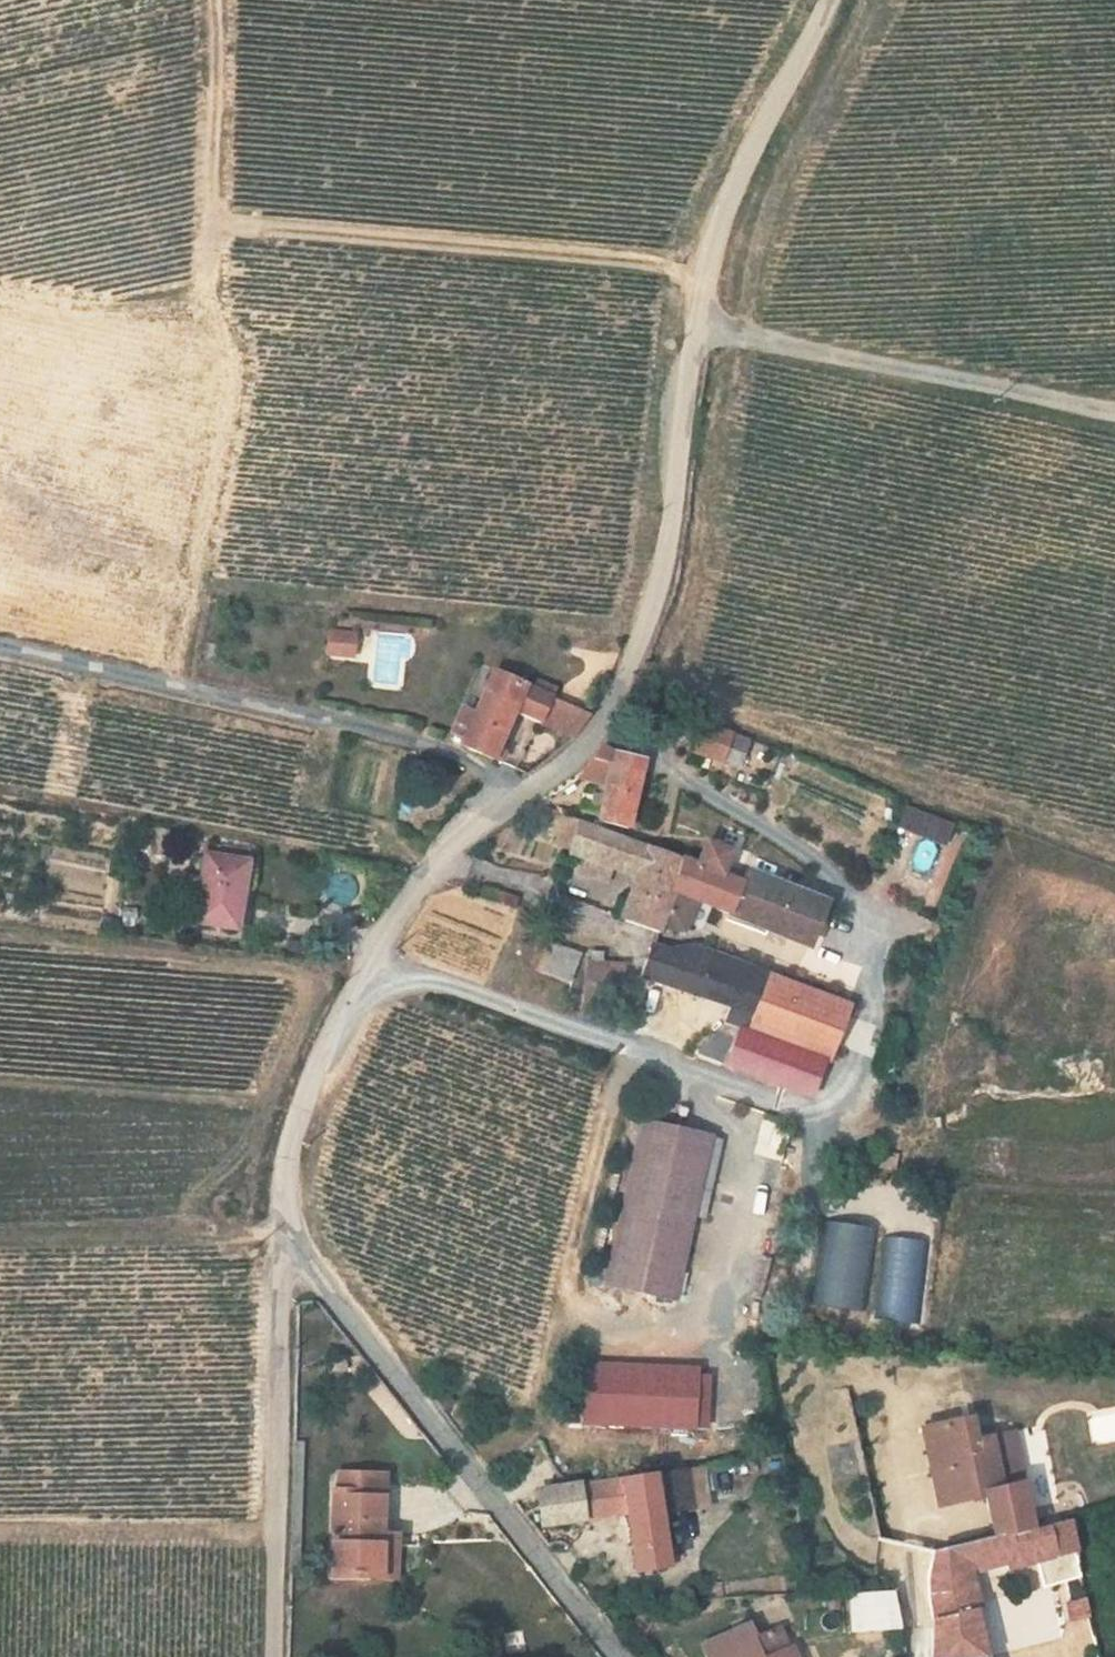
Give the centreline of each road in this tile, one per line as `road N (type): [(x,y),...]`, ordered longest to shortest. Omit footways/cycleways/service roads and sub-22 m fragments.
road 1 (residential): [(610,710),(671,775),(781,841),(863,915),(869,980),(858,1056),(824,1102),(772,1109),(451,987),(364,970)]
road 2 (track): [(700,287),(670,267),(600,257),(206,222),(232,357),(172,688)]
road 3 (residential): [(829,0),(731,191),(700,287),(667,558),(610,710)]
road 4 (residential): [(0,646),(420,744),(469,764),(514,798)]
road 5 (residential): [(287,1240),(621,1656)]
road 6 (track): [(1114,426),(695,322)]
road 7 (residential): [(287,1240),(274,1656)]
road 8 (residential): [(364,970),(290,1139),(282,1188),(287,1240)]
road 9 (residential): [(514,798),(440,858),(364,970)]
road 10 (track): [(206,222),(229,0)]
road 11 (residential): [(610,710),(553,779),(514,798)]

